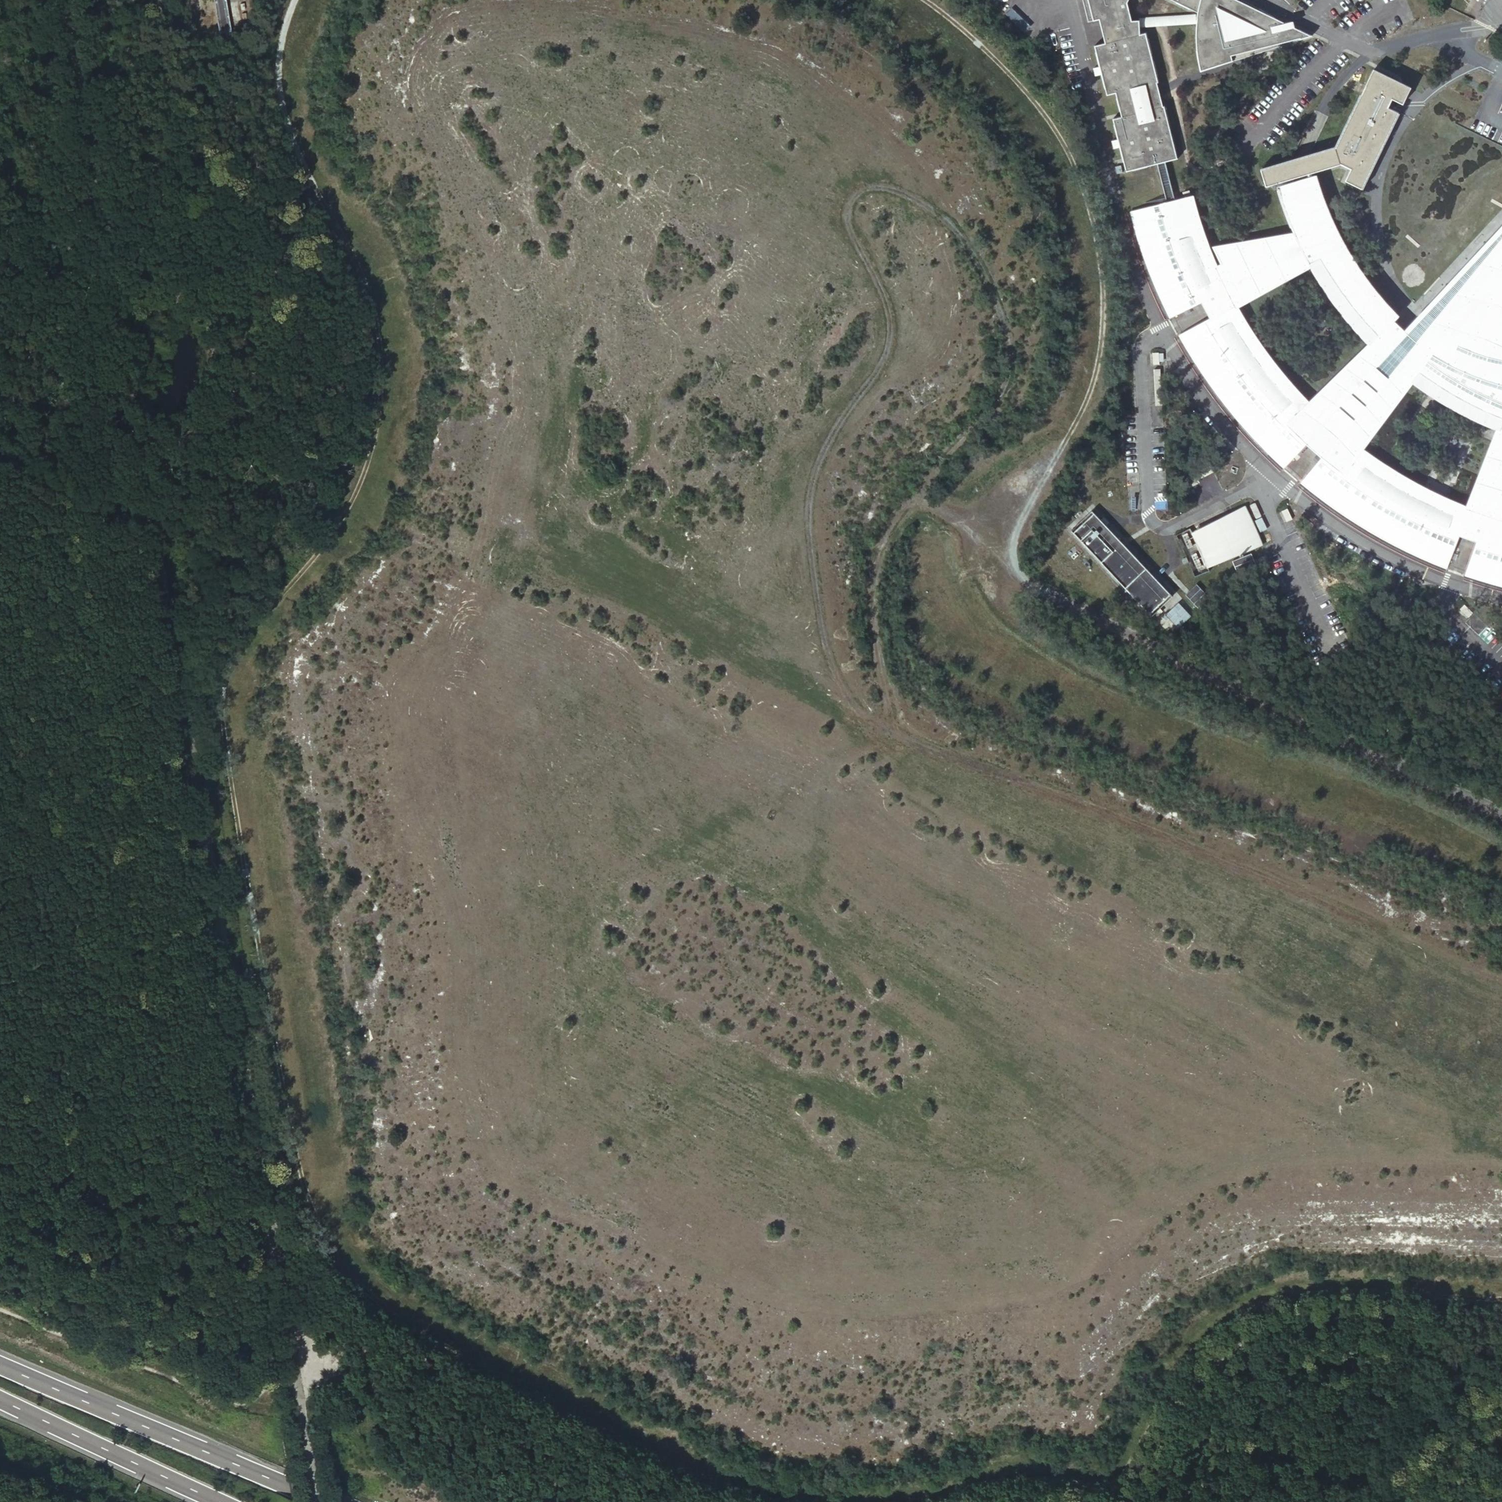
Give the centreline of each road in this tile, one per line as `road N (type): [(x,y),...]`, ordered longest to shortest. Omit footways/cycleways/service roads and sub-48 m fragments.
road 1 (trunk): [(315,1501),(0,1364)]
road 2 (track): [(0,1305),(241,1405)]
road 3 (trunk): [(0,1400),(222,1501)]
road 4 (track): [(146,517),(0,447)]

